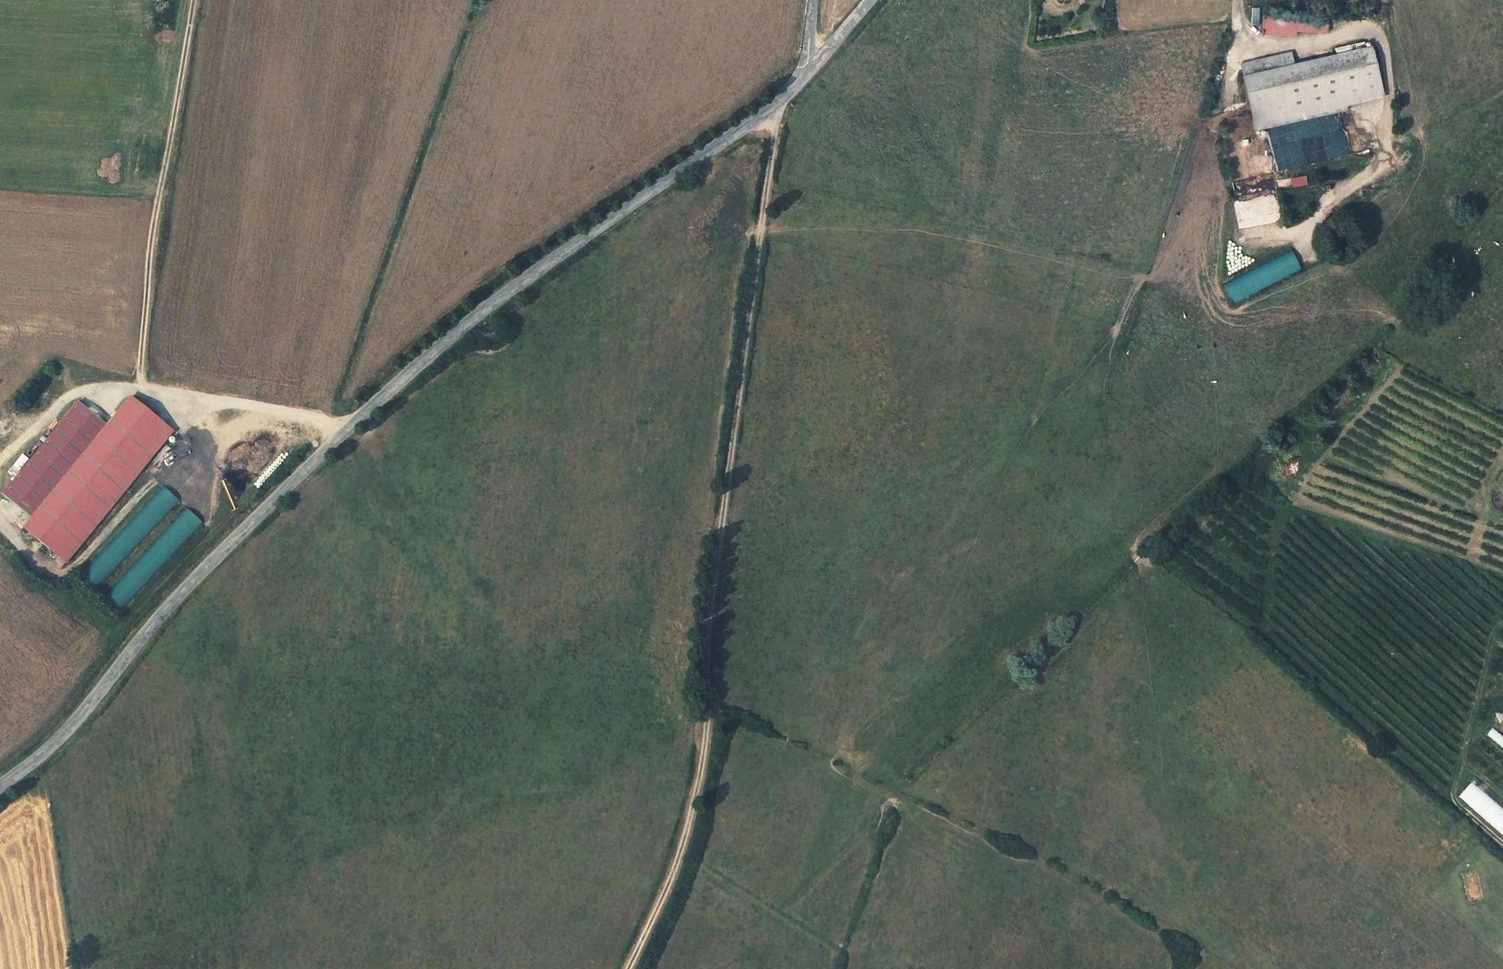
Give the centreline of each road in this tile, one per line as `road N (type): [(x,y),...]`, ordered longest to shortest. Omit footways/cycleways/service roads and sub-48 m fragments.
road 1 (unclassified): [(811,80),(737,146),(471,320),(160,619),(78,729),(0,797)]

